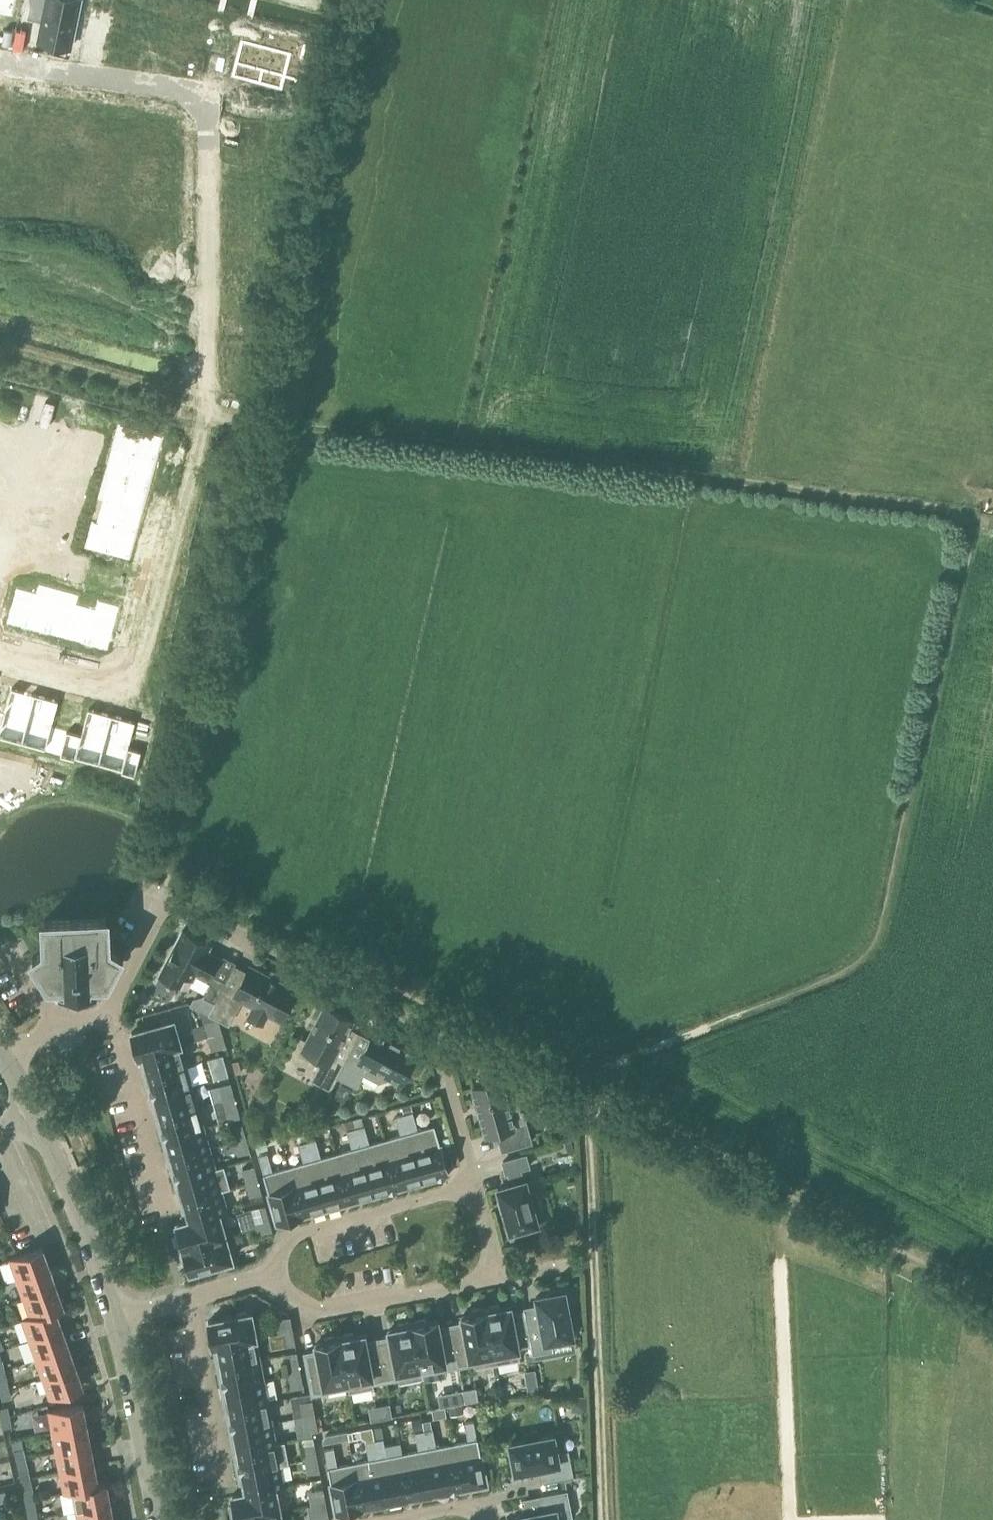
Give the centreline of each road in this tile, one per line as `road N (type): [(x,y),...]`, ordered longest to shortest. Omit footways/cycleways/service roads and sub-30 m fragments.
road 1 (residential): [(0,657),(129,692),(206,412),(206,95),(0,65)]
road 2 (track): [(569,1083),(860,970),(881,948),(970,521)]
road 3 (track): [(255,426),(992,524)]
road 4 (residential): [(6,1059),(108,1009),(166,899),(434,1040),(475,1187)]
road 5 (track): [(992,1298),(585,1092)]
road 6 (track): [(585,1092),(601,1519)]
road 7 (residential): [(475,1187),(495,1276),(326,1310),(295,1299),(275,1275)]
road 8 (track): [(255,426),(0,351)]
road 9 (residential): [(275,1275),(294,1236),(475,1187)]
road 10 (residential): [(115,1322),(33,1117)]
road 11 (residential): [(156,1519),(115,1322)]
road 12 (residential): [(41,402),(0,566)]
road 13 (residential): [(115,1322),(275,1275)]

